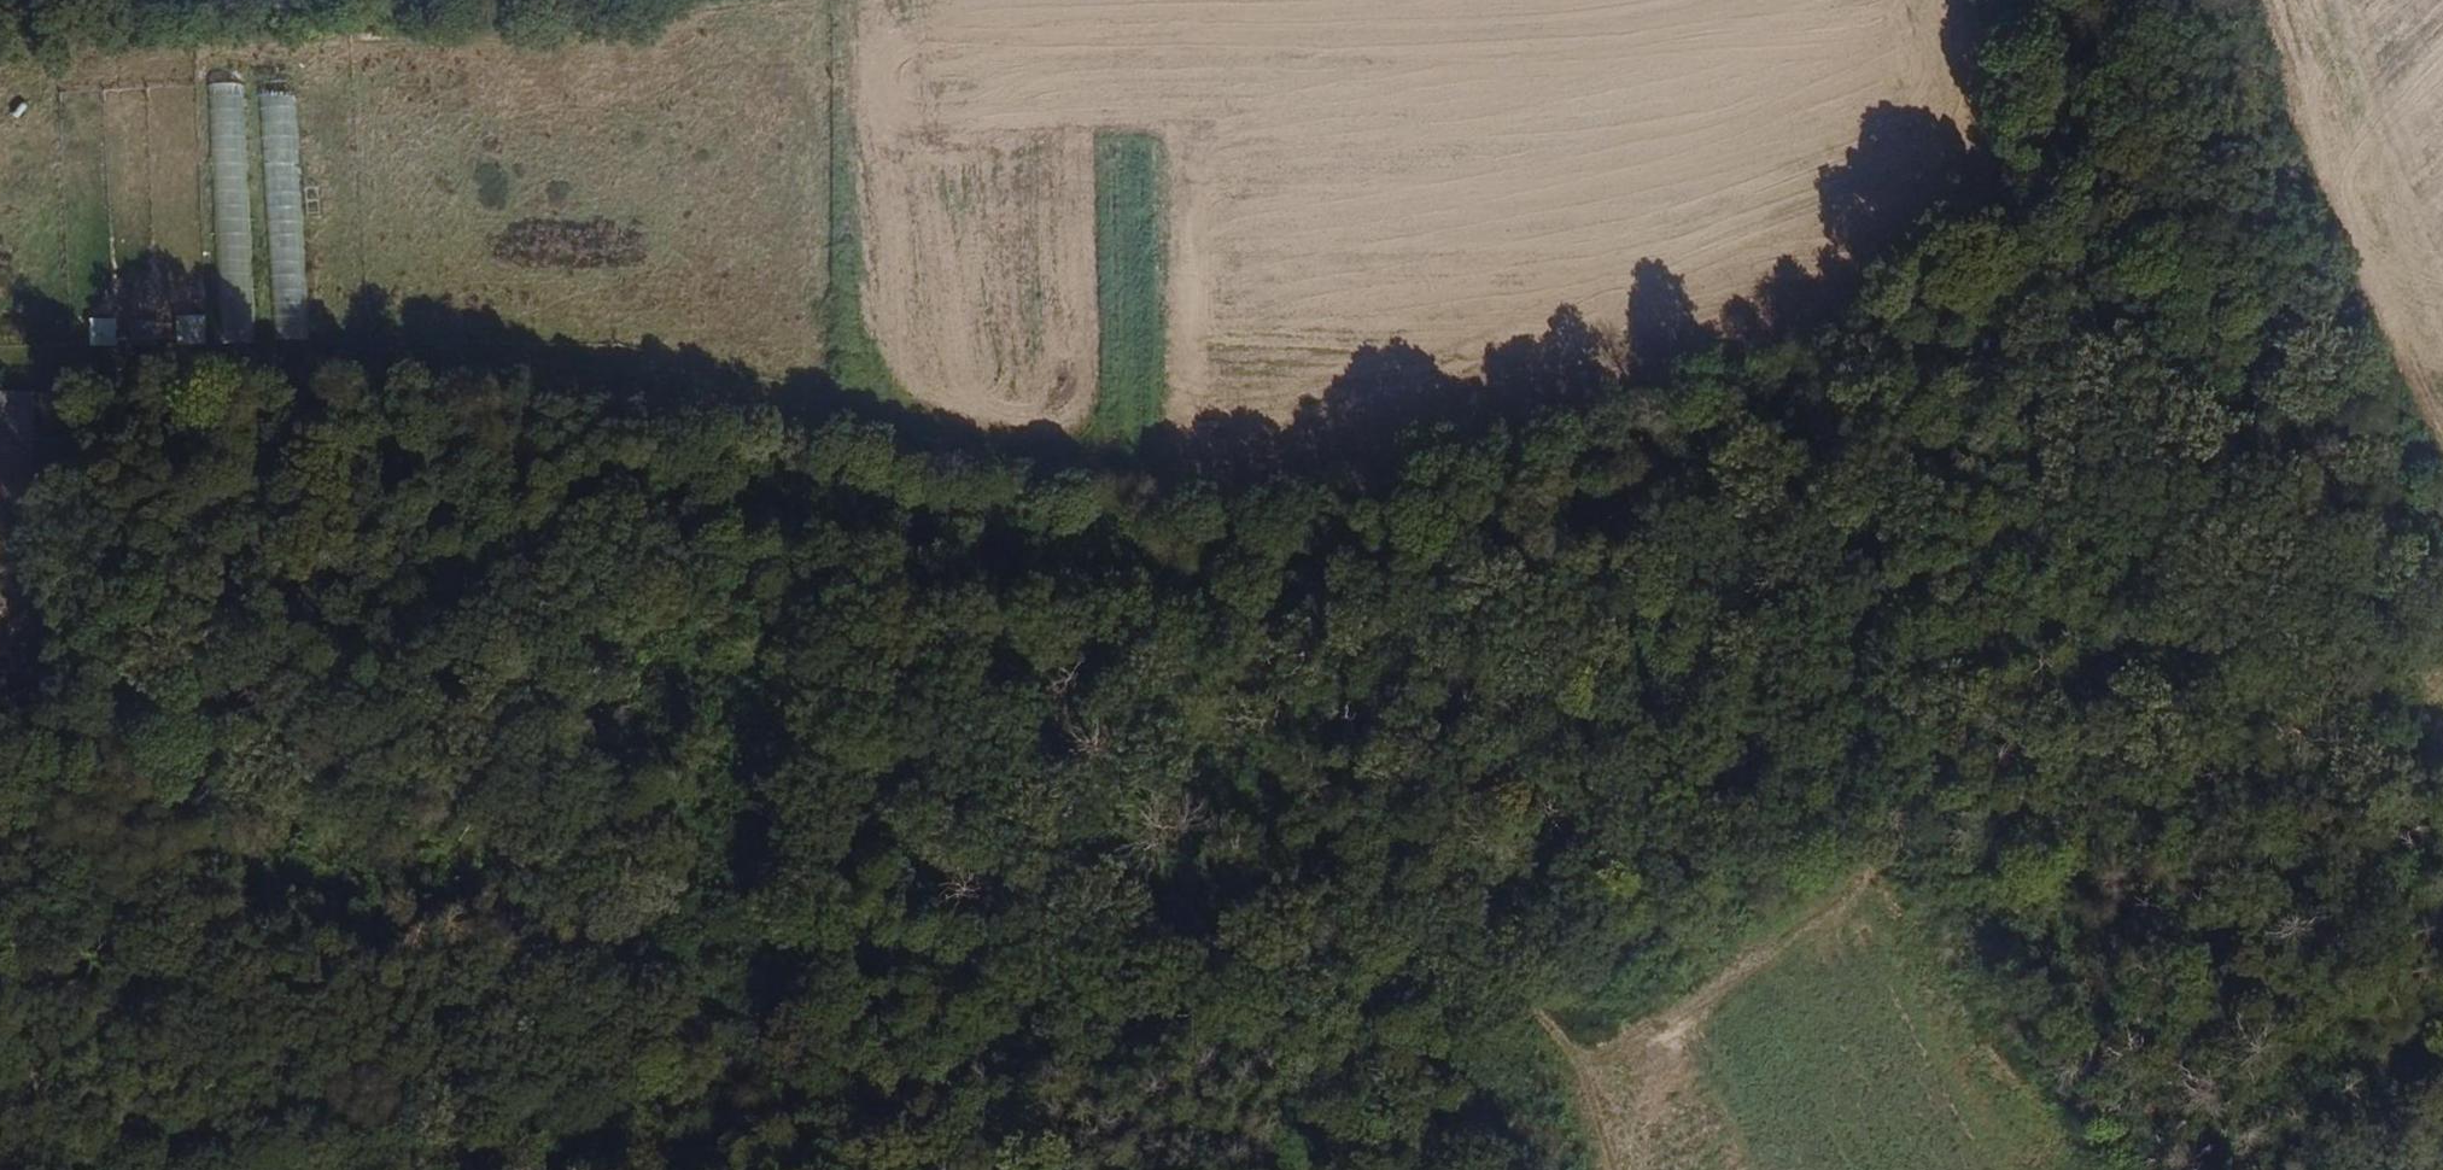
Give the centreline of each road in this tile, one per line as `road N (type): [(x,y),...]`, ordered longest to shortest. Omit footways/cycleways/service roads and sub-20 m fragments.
road 1 (track): [(2442,653),(1890,831),(1658,942),(826,1096)]
road 2 (track): [(0,2),(482,0)]

